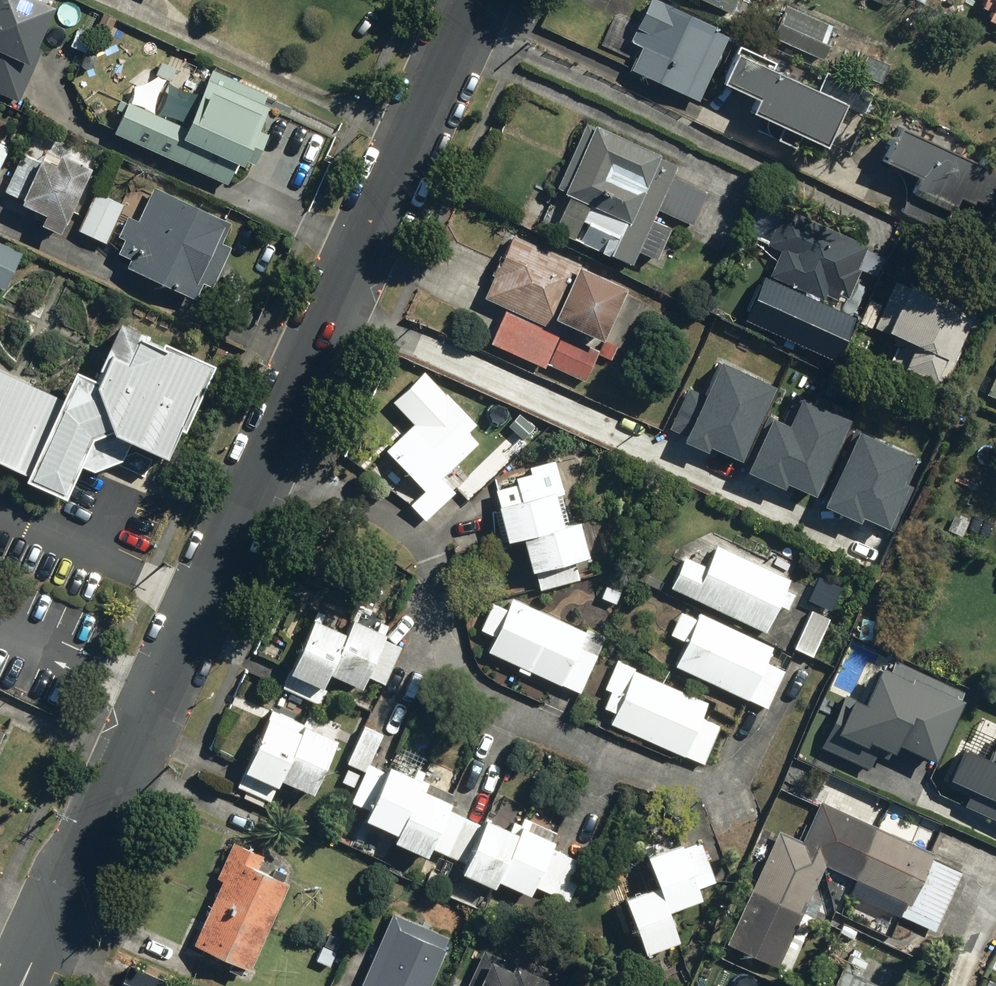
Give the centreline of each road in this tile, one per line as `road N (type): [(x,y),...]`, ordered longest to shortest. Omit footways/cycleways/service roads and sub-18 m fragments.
road 1 (residential): [(469,0),(18,985)]

